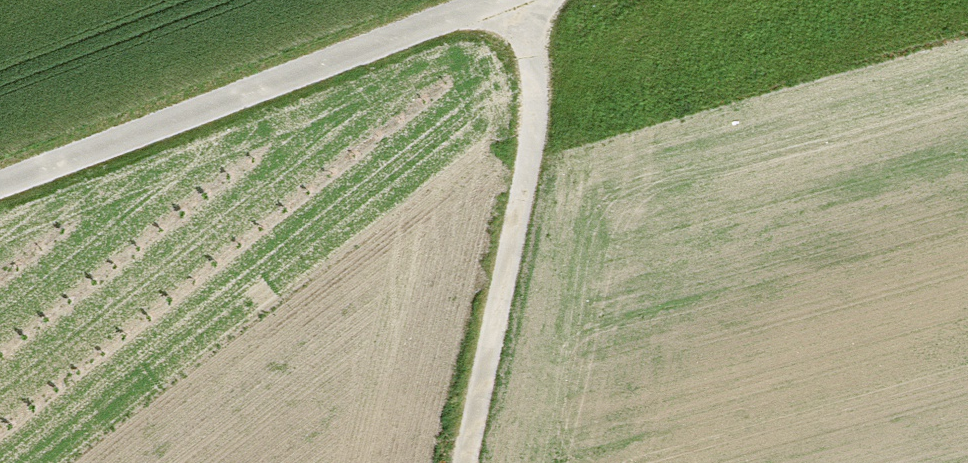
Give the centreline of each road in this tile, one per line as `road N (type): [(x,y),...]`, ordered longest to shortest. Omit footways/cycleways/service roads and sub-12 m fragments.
road 1 (unclassified): [(0,189),(522,0)]
road 2 (track): [(466,462),(534,125),(528,0)]

